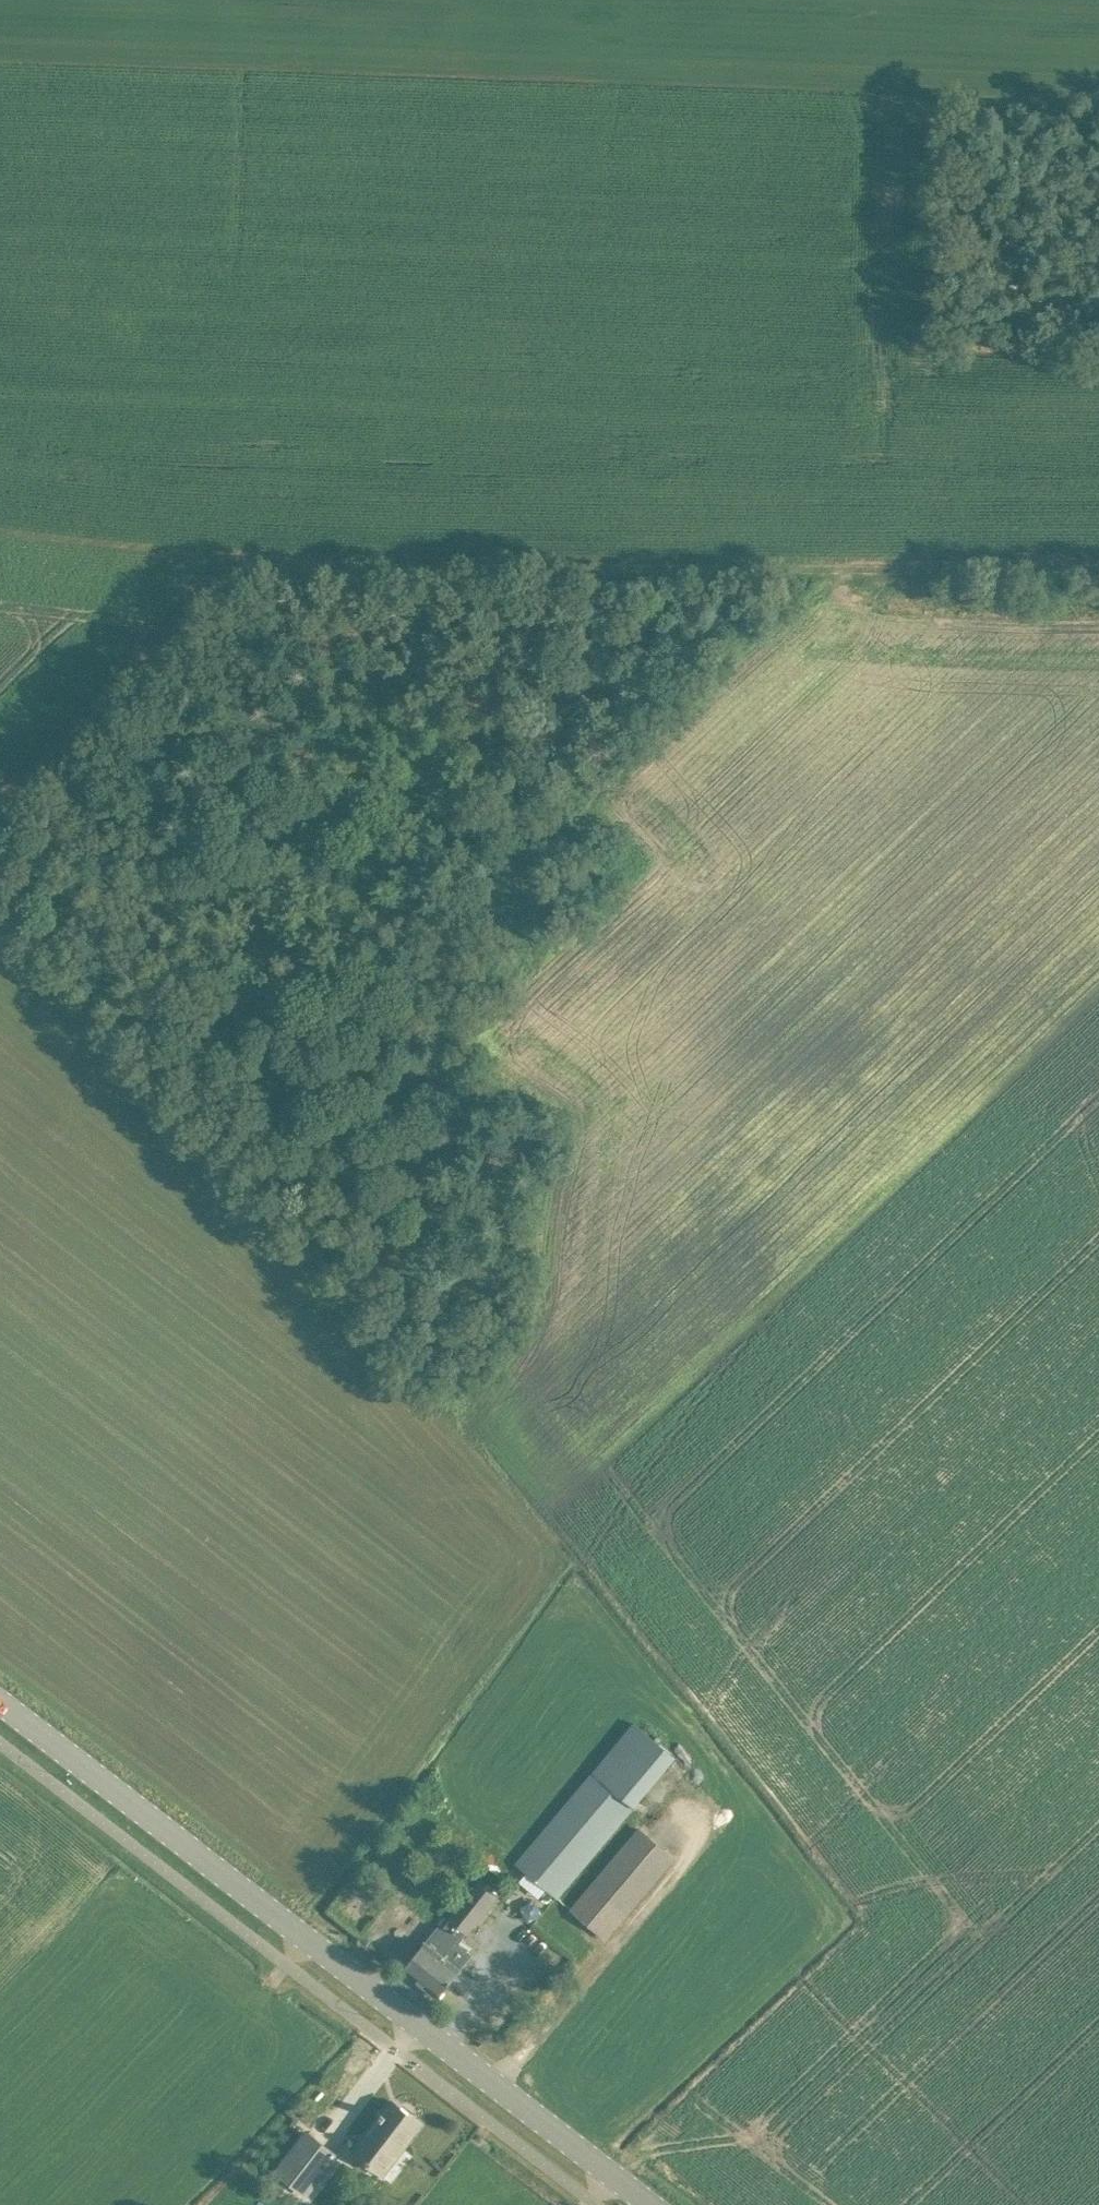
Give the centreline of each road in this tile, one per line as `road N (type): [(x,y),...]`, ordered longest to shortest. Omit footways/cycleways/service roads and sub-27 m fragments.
road 1 (track): [(1098,565),(246,562),(0,808)]
road 2 (tertiary): [(649,2204),(0,1706)]

